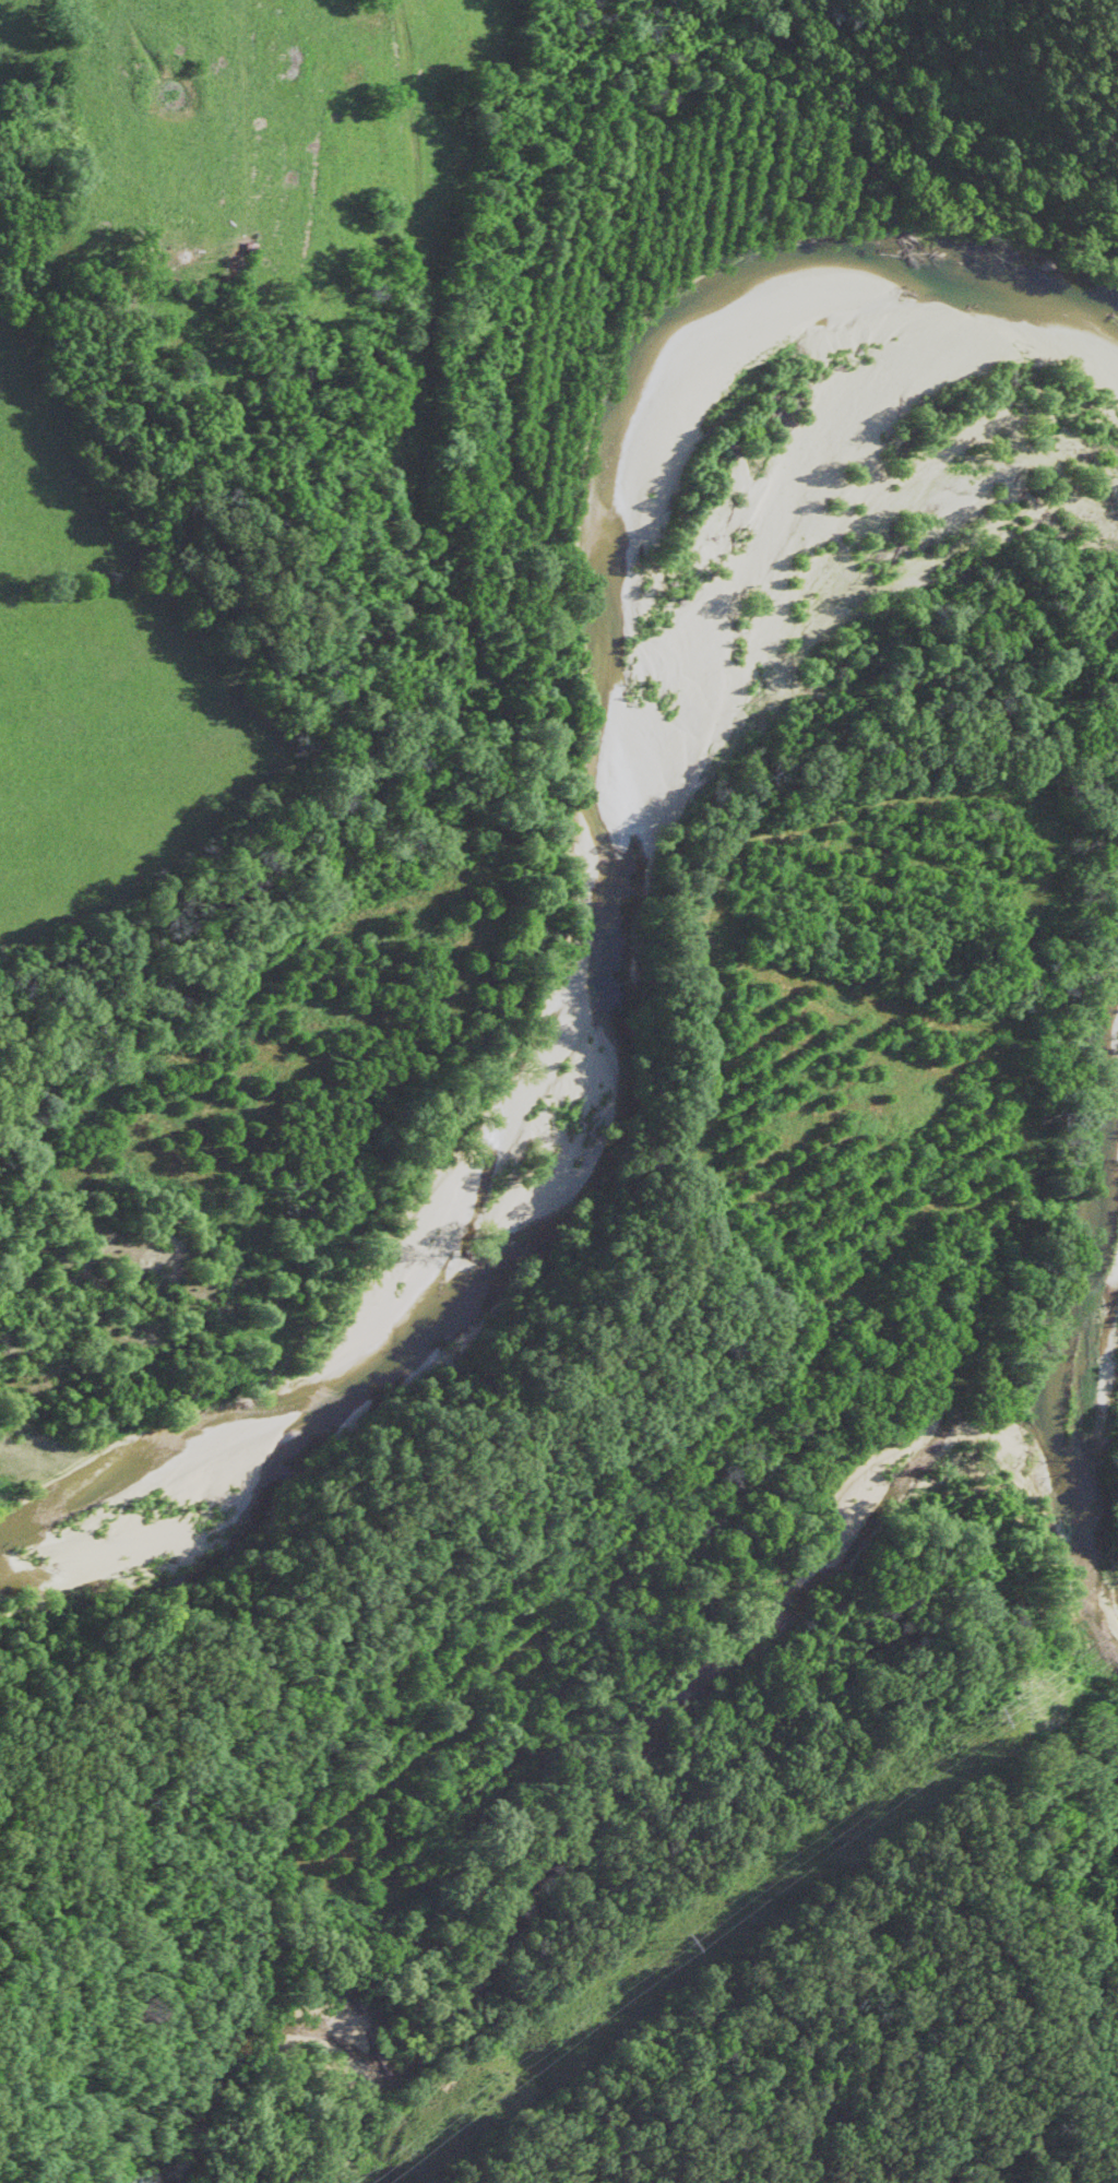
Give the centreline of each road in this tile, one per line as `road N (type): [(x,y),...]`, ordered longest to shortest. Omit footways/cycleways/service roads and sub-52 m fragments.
road 1 (residential): [(567,685),(483,677),(438,521),(441,321),(411,0)]

